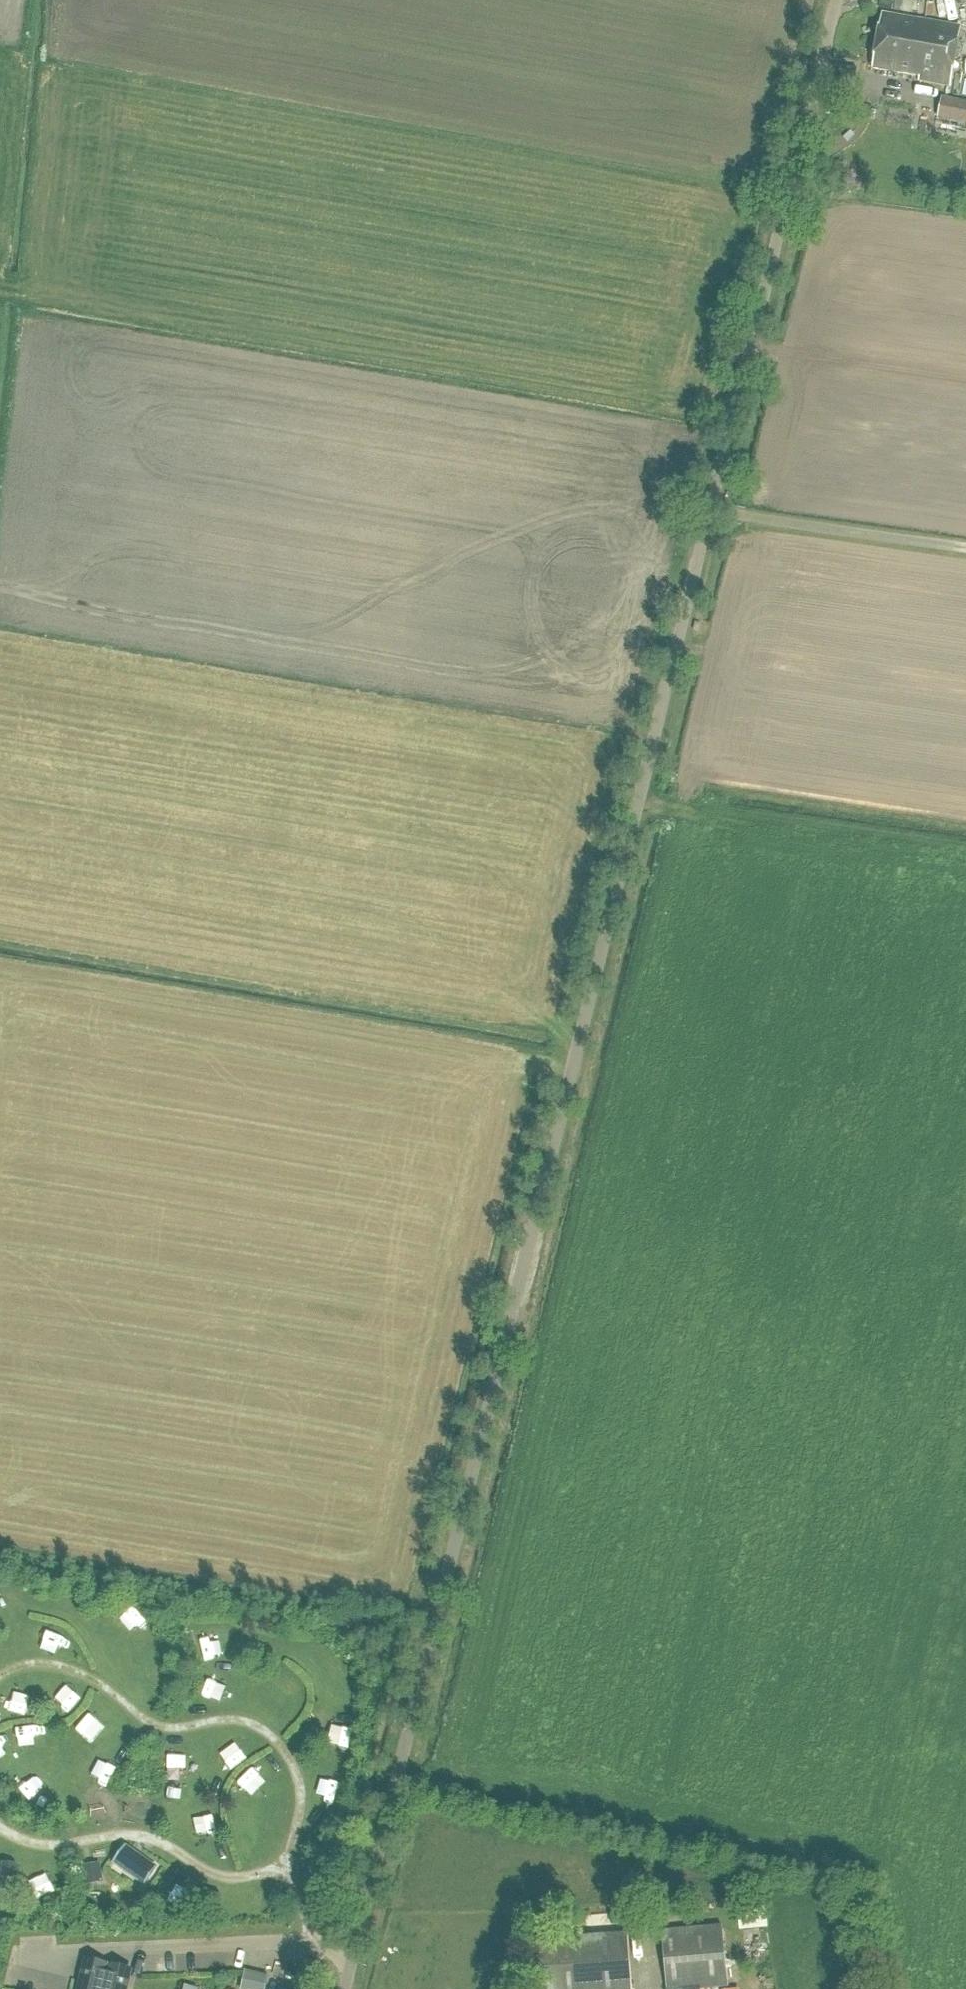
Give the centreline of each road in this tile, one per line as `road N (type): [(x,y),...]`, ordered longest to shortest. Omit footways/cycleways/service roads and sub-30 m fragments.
road 1 (unclassified): [(344,1988),(837,0)]

